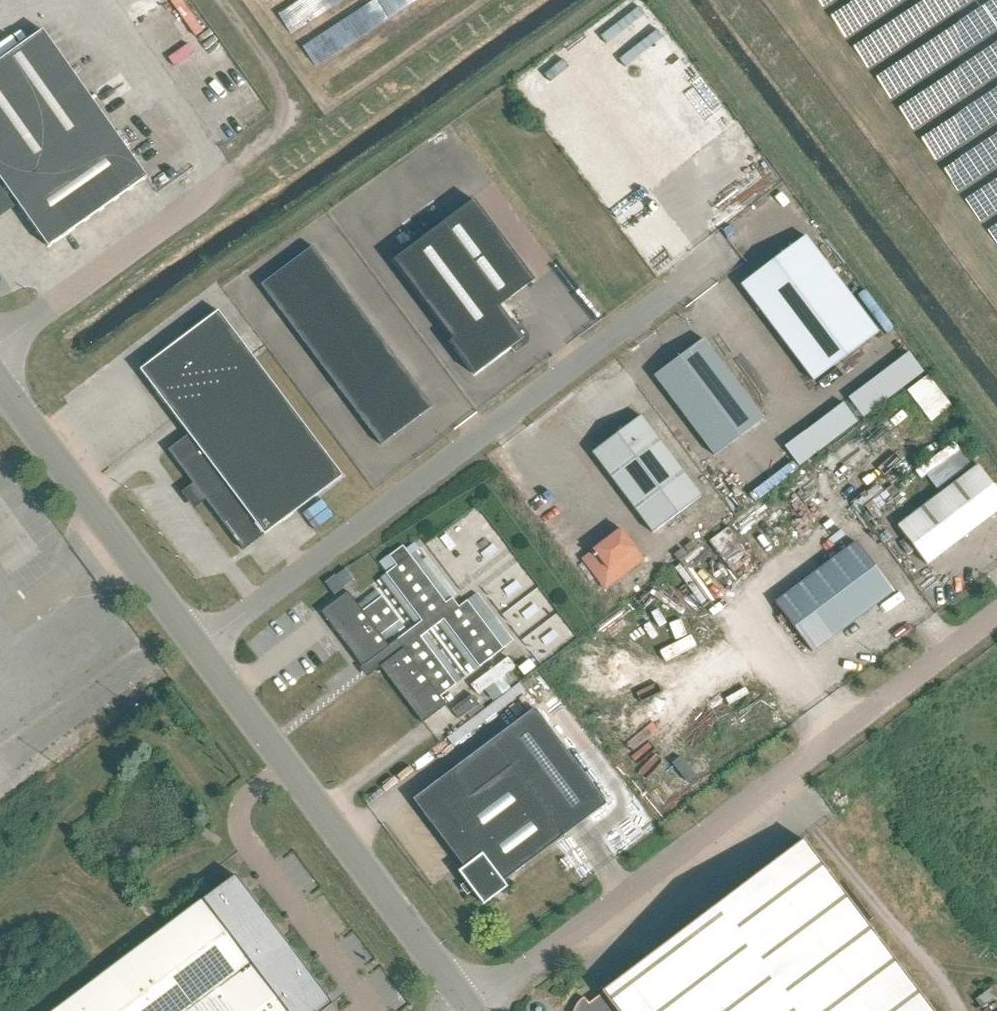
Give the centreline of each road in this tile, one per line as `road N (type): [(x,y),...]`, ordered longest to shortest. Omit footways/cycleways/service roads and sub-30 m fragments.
road 1 (unclassified): [(473,1009),(996,603)]
road 2 (unclassified): [(188,645),(586,351)]
road 3 (unclassified): [(473,1009),(188,645)]
road 4 (unclassified): [(278,141),(0,343)]
road 5 (unclassified): [(188,645),(0,386)]
road 6 (track): [(220,0),(294,105),(278,141)]

